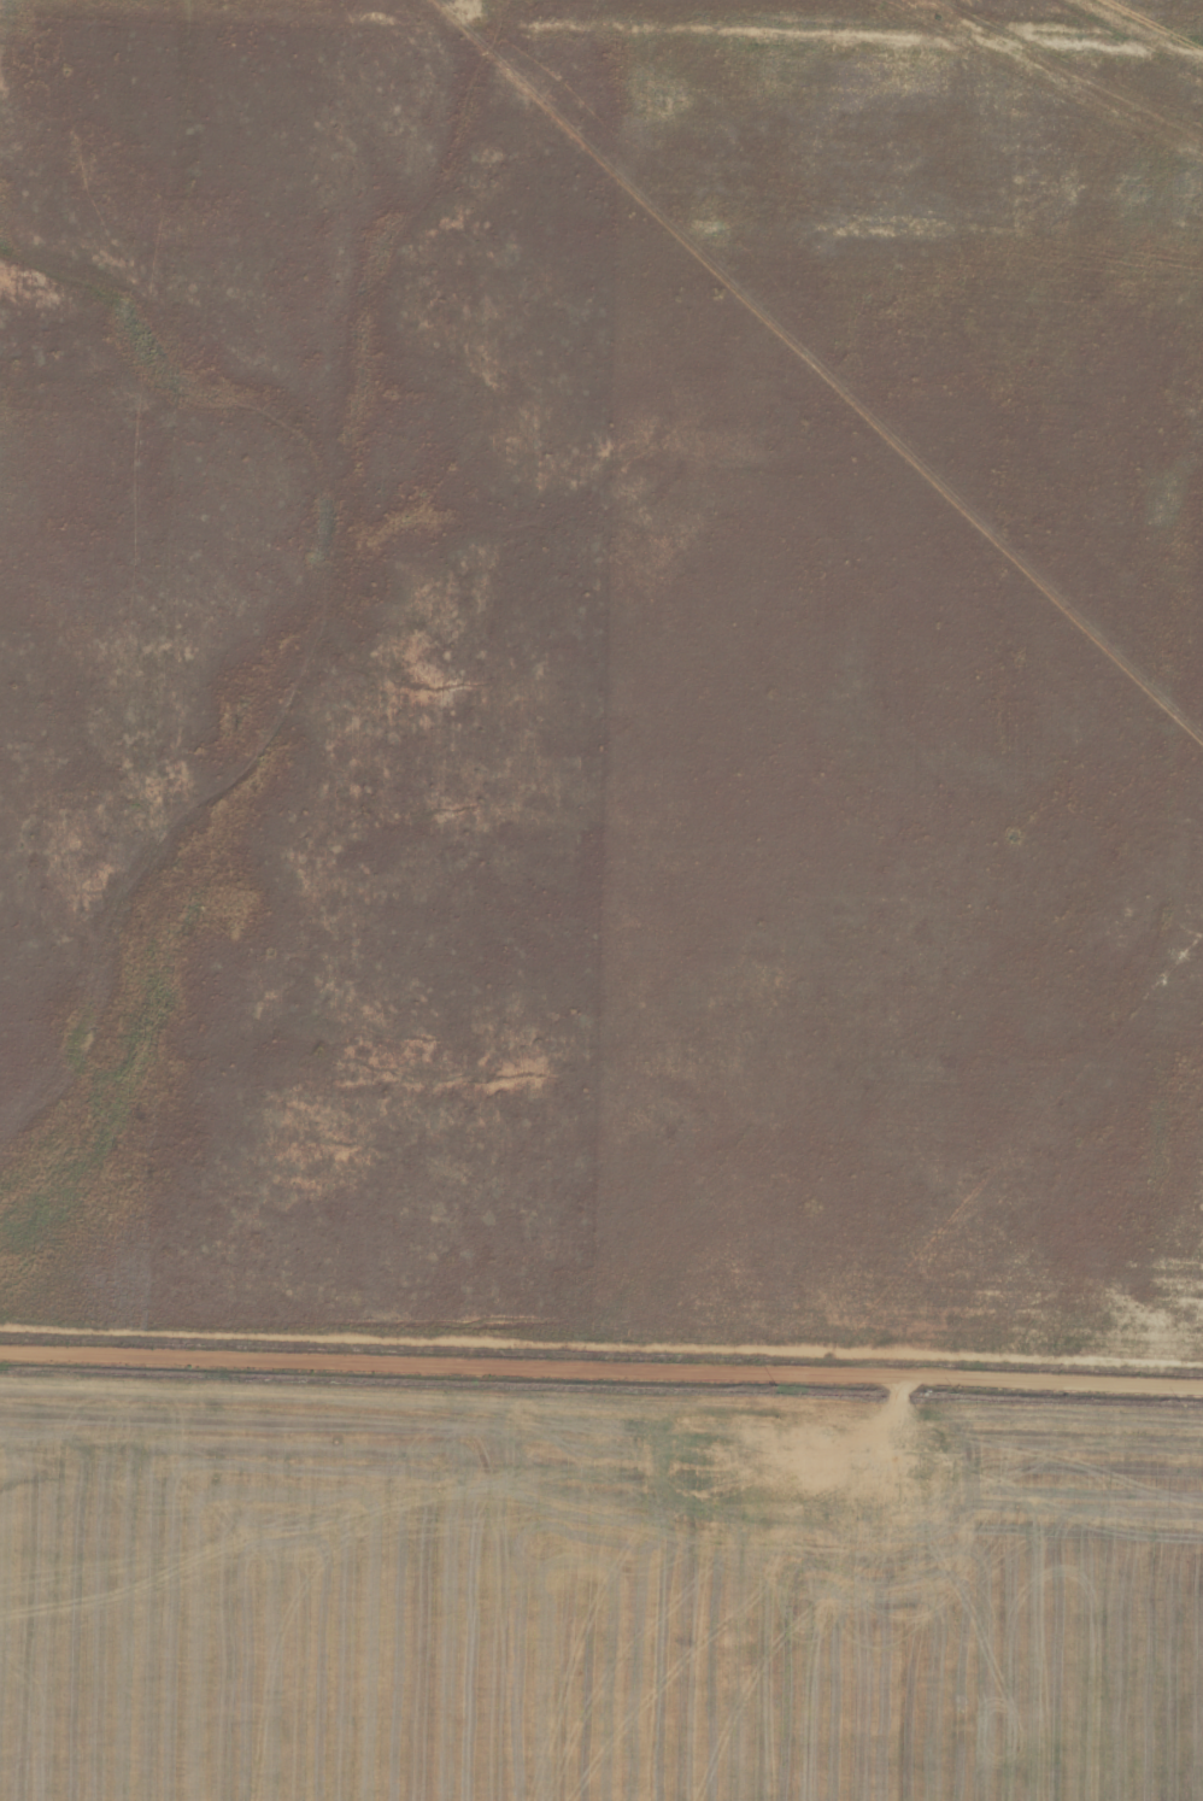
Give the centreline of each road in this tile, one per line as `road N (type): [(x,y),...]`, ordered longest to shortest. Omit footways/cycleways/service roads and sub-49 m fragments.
road 1 (residential): [(1202,1383),(0,1348)]

